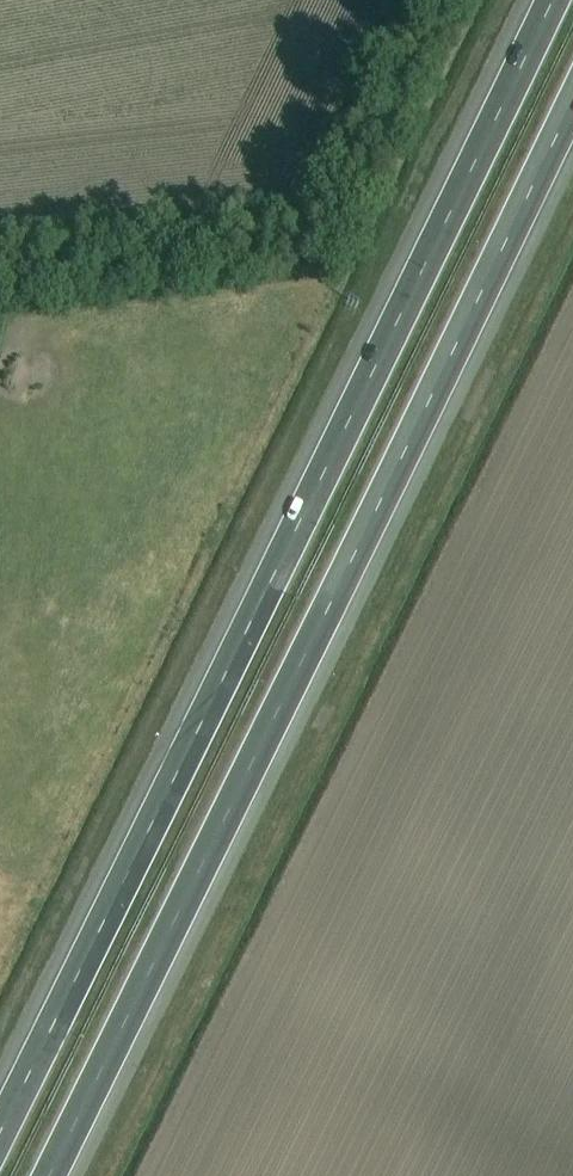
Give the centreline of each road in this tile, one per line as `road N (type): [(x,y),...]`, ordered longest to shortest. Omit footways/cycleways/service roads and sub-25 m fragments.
road 1 (motorway): [(551,0),(0,1133)]
road 2 (motorway): [(52,1175),(572,104)]

